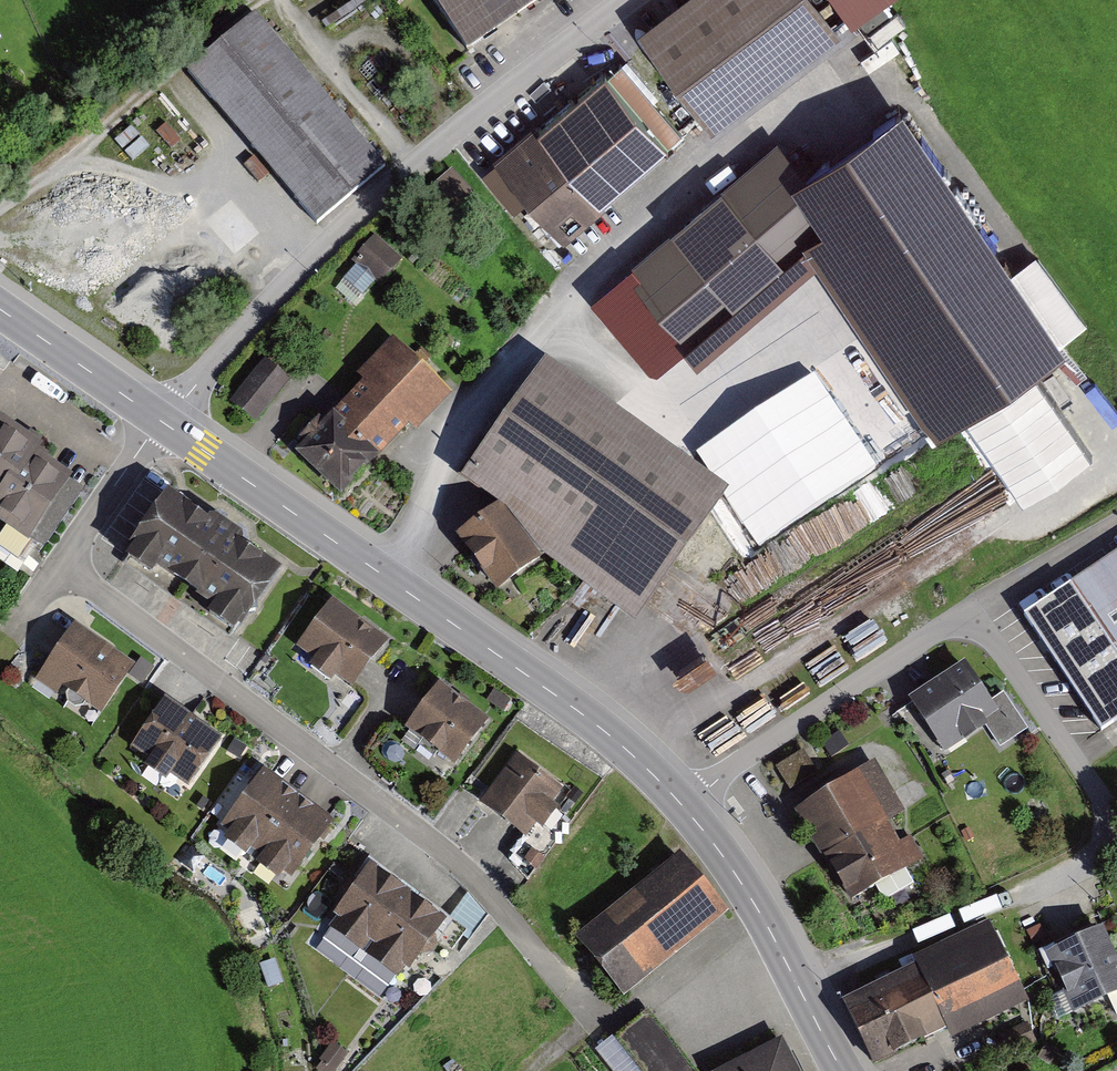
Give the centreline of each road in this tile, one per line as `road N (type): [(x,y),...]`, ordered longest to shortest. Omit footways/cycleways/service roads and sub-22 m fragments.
road 1 (tertiary): [(843,1070),(730,864),(640,762),(163,422)]
road 2 (residential): [(595,1017),(470,873),(61,563)]
road 3 (residential): [(623,0),(362,212),(163,422)]
road 4 (track): [(268,0),(187,55),(77,158),(0,210)]
road 5 (tertiary): [(163,422),(0,310)]
road 6 (residential): [(61,563),(163,422)]

